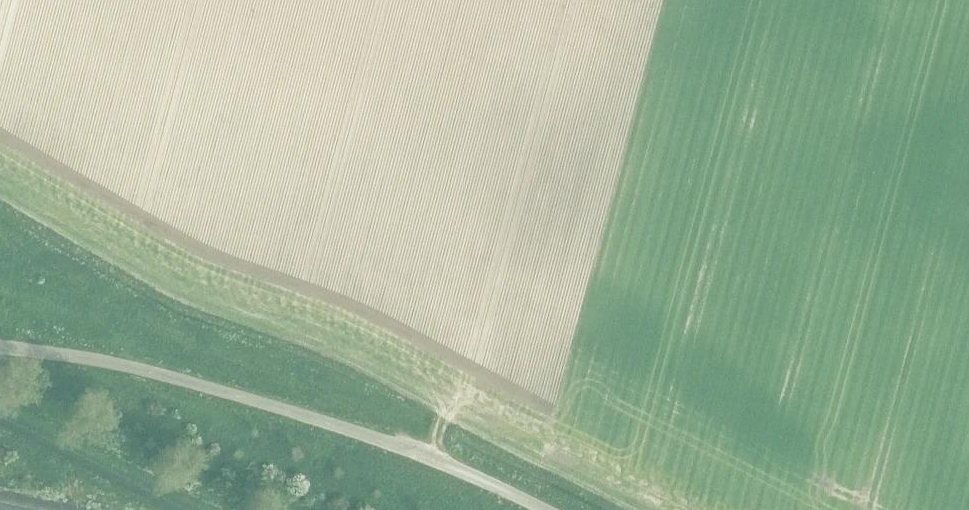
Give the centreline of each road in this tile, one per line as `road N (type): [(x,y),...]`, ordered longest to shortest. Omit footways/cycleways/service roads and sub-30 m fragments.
road 1 (unclassified): [(547,509),(451,463),(136,366),(0,349)]
road 2 (track): [(0,400),(226,509)]

